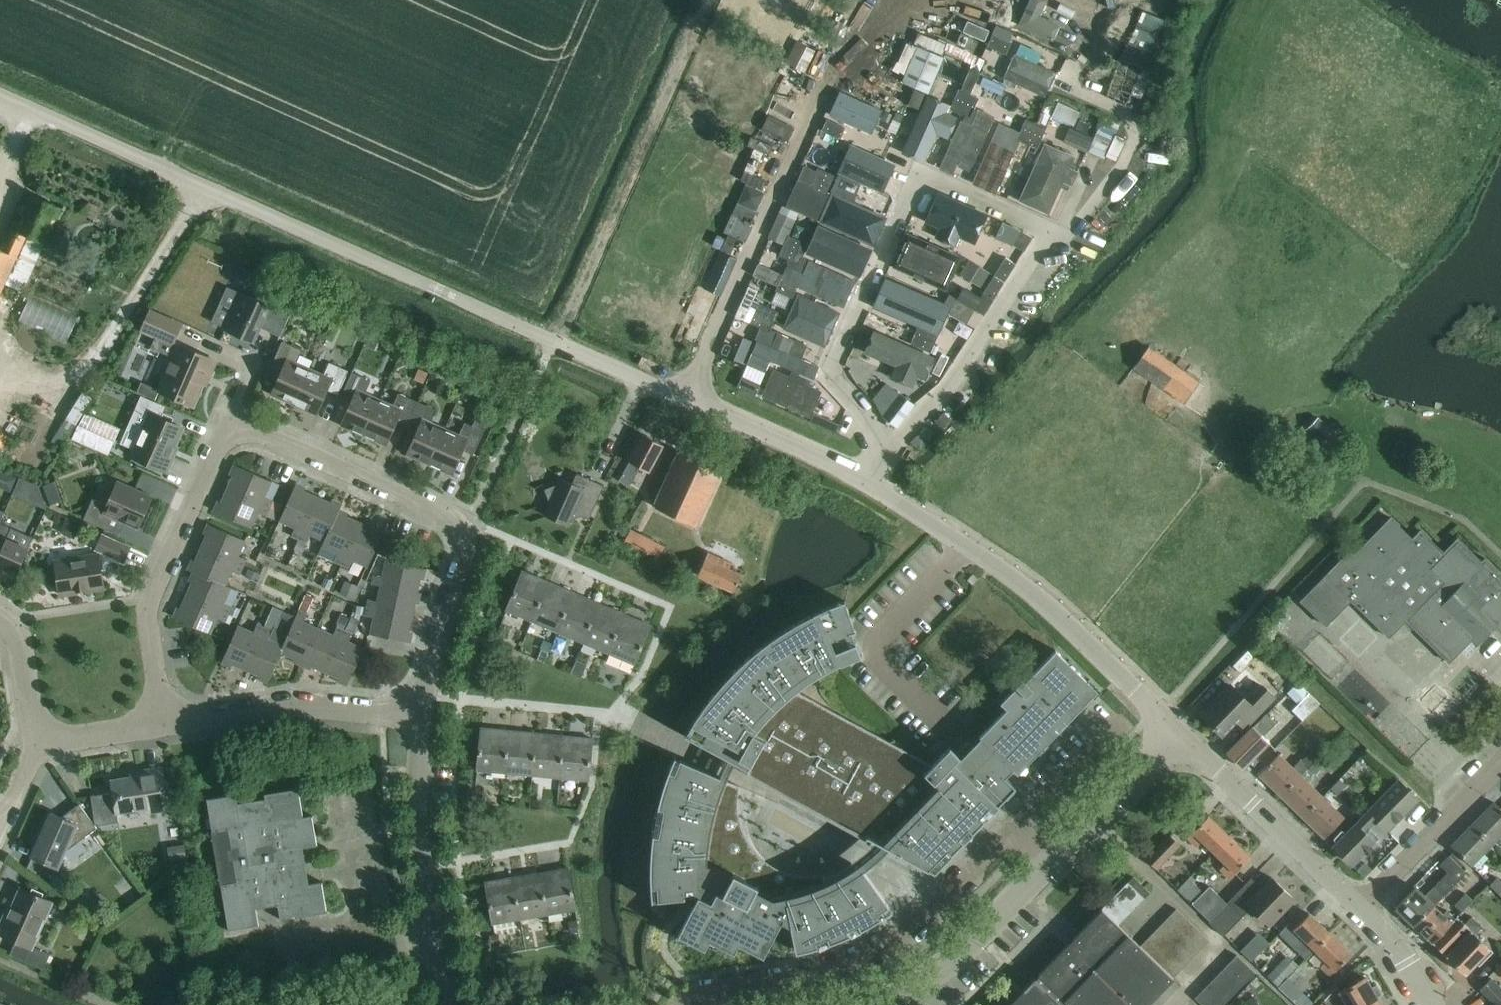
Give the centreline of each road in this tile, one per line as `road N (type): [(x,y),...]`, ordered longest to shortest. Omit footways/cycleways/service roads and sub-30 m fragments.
road 1 (residential): [(419,711),(463,549),(462,526),(256,430),(236,428),(221,442),(146,607),(161,722)]
road 2 (unclassified): [(685,396),(0,96)]
road 3 (unclassified): [(883,447),(827,364),(916,170),(1051,227)]
road 4 (unclassified): [(1177,732),(1034,593),(862,480)]
road 5 (unclassified): [(678,1004),(707,991),(820,971),(891,940),(1019,828)]
road 6 (unclassified): [(824,91),(685,396)]
road 7 (residential): [(447,1004),(424,868),(419,711)]
road 8 (unclassified): [(1051,227),(949,381),(883,447)]
road 9 (residential): [(161,722),(294,704),(419,711)]
road 10 (unclassified): [(1360,909),(1177,732)]
road 11 (unclassified): [(878,1004),(947,963),(1051,861)]
road 12 (residential): [(1500,758),(1360,909)]
road 13 (unclassified): [(862,480),(685,396)]
road 14 (unclassified): [(1051,861),(1177,732)]
road 15 (unclassified): [(1019,828),(1125,717)]
road 16 (residential): [(0,616),(19,633),(36,739)]
road 17 (residential): [(36,739),(161,722)]
road 18 (unclassified): [(1431,1004),(1397,945),(1360,909)]

